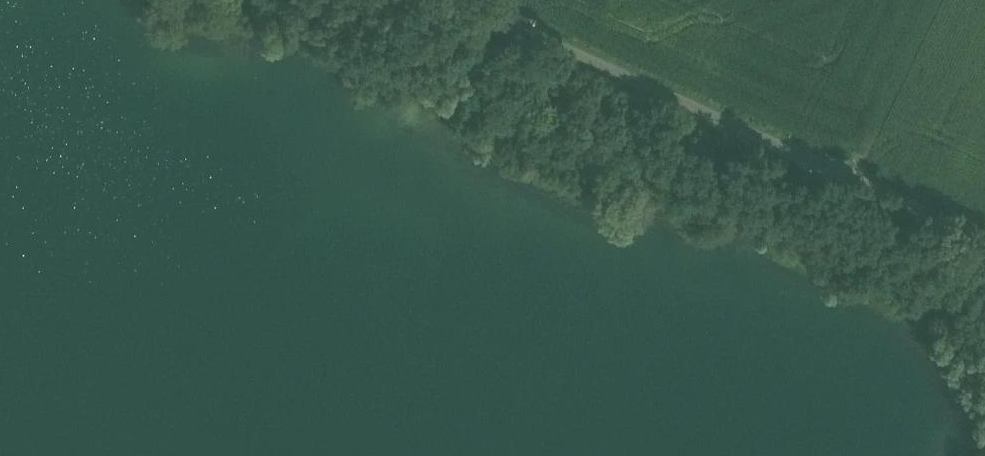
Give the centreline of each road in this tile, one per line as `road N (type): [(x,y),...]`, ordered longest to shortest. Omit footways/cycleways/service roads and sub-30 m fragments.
road 1 (residential): [(472,0),(984,239)]

